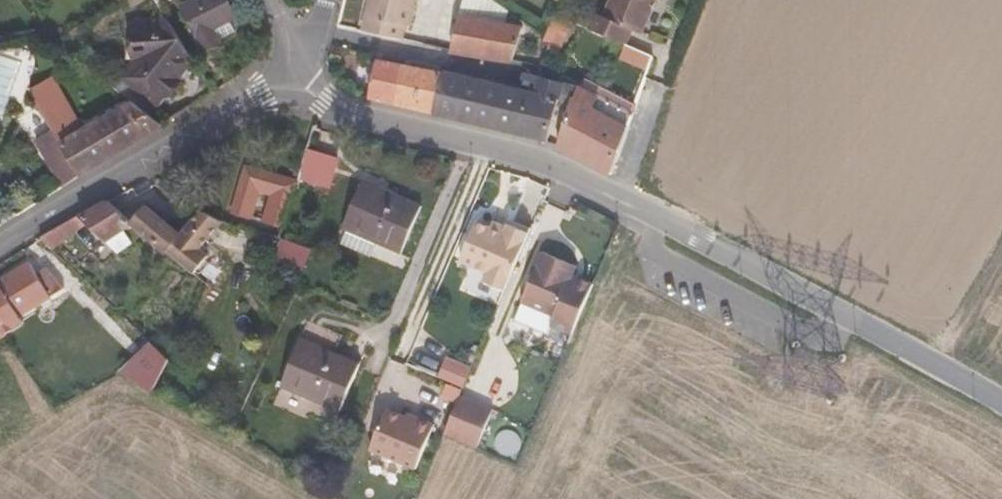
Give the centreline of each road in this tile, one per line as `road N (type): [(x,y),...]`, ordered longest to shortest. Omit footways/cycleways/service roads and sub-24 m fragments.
road 1 (unclassified): [(296,79),(550,168),(1001,411)]
road 2 (residential): [(0,247),(296,79)]
road 3 (track): [(936,372),(1001,256)]

